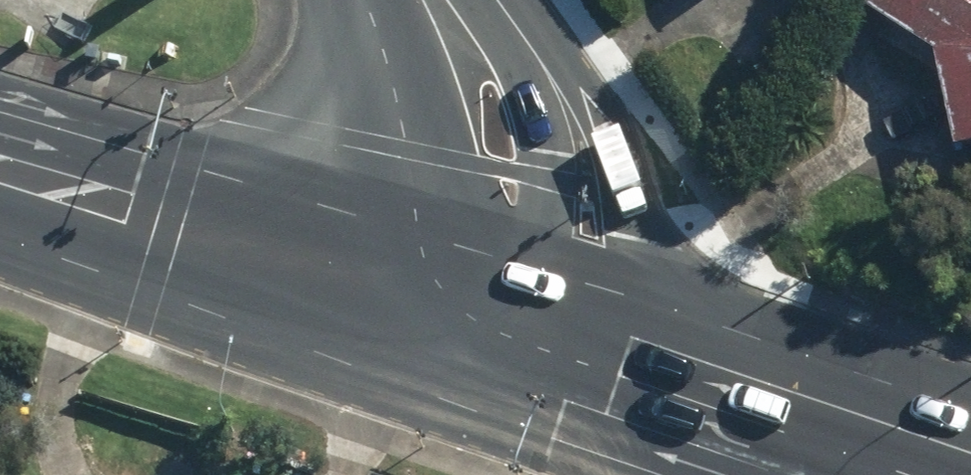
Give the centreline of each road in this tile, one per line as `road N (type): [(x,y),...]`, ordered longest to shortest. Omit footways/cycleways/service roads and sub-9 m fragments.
road 1 (primary): [(528,44),(566,65),(600,106),(644,253),(688,326),(768,421)]
road 2 (primary): [(429,310),(0,174)]
road 3 (secondary): [(429,310),(434,110),(421,0)]
road 4 (secondary): [(528,44),(548,134),(551,349)]
road 5 (primary): [(768,421),(551,349)]
road 6 (primary): [(930,474),(768,421)]
road 7 (primary): [(551,349),(429,310)]

